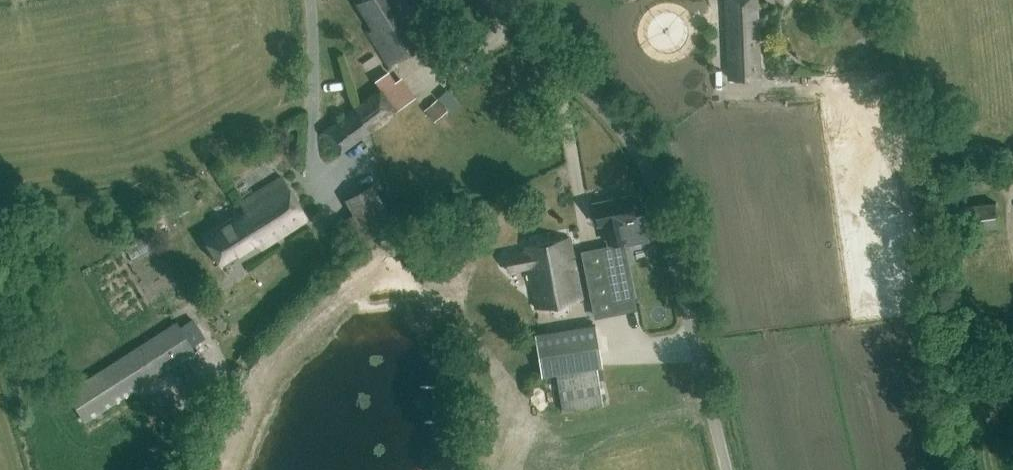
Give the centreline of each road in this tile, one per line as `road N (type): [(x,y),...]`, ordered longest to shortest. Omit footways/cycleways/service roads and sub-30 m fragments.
road 1 (unclassified): [(727,469),(653,175),(615,122),(495,0)]

